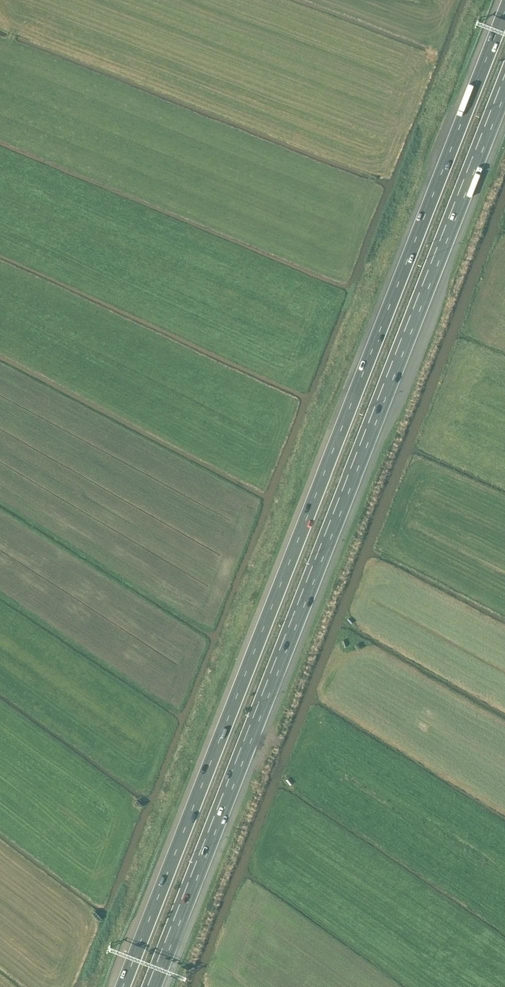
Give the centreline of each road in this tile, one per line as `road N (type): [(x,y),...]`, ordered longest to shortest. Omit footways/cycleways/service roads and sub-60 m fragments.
road 1 (motorway): [(504,12),(122,986)]
road 2 (motorway): [(149,986),(504,83)]

